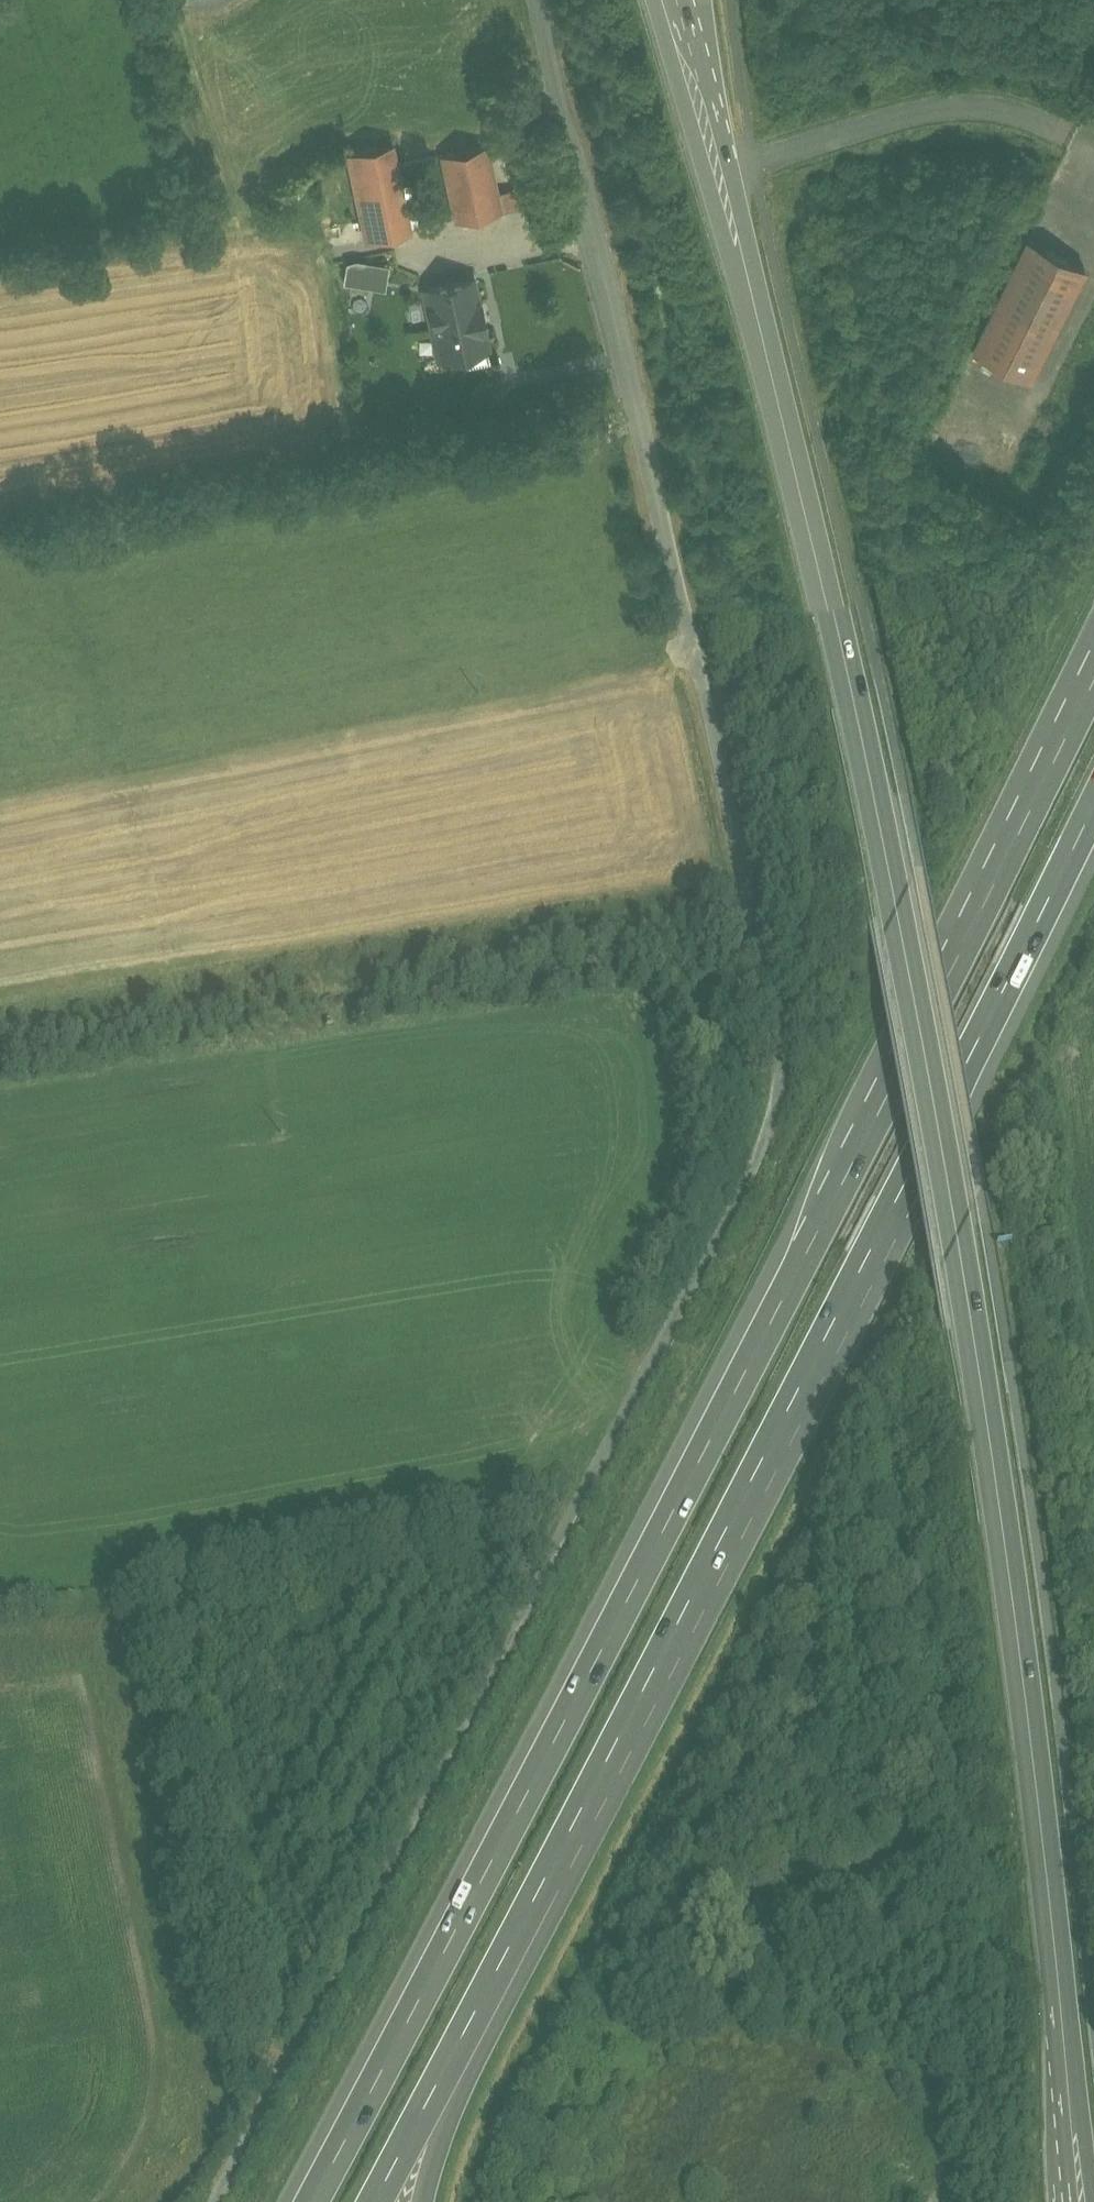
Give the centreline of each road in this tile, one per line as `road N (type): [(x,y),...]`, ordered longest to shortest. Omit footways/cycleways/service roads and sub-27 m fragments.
road 1 (track): [(546,0),(785,1040),(783,1110),(252,2146),(216,2201)]
road 2 (primary): [(1080,2201),(1021,1667),(981,1391),(891,899),(688,59)]
road 3 (motorway): [(1093,681),(866,1144),(310,2201)]
road 4 (motorway): [(560,1860),(1093,806)]
road 5 (motorway): [(378,2201),(560,1860)]
road 6 (motorway): [(427,2201),(443,2144),(555,1922),(560,1860)]

